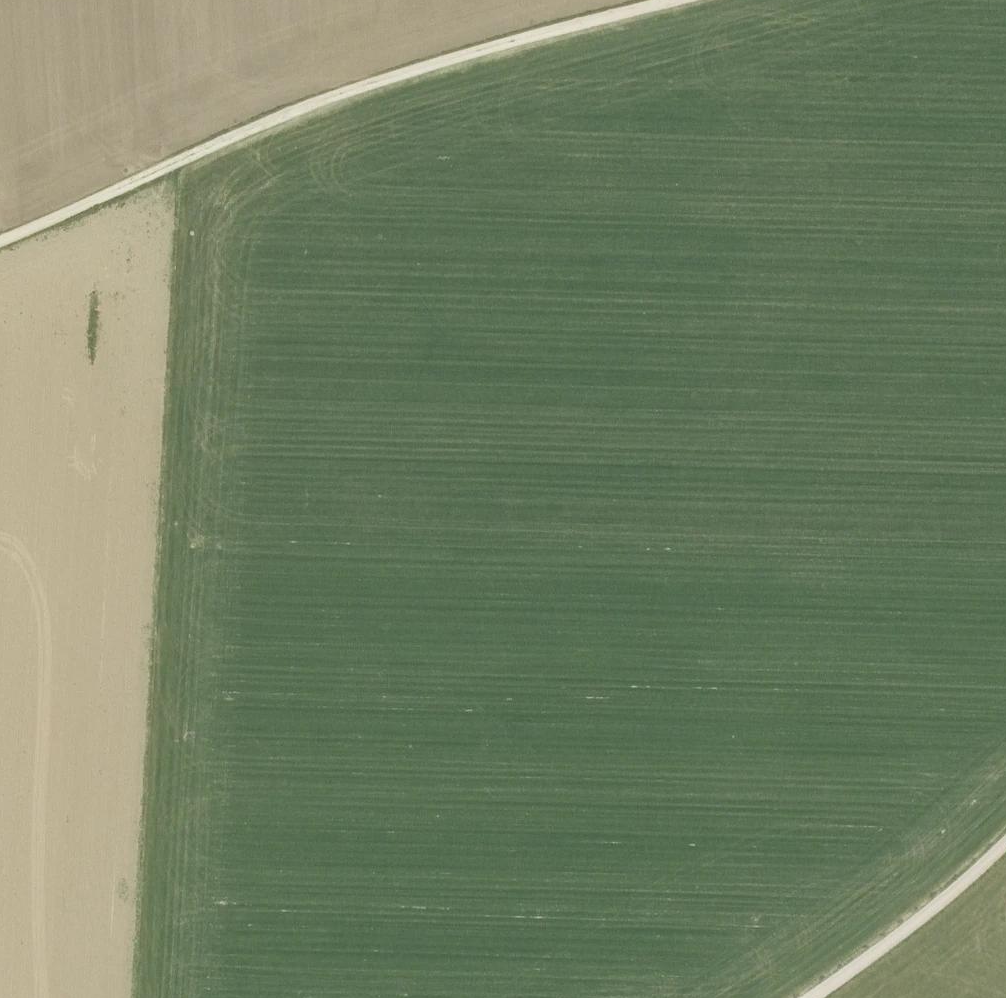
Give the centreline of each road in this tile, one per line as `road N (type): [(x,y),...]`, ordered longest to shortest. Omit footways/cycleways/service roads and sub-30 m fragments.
road 1 (track): [(0,240),(305,106),(665,0)]
road 2 (track): [(811,997),(900,935),(1005,844)]

